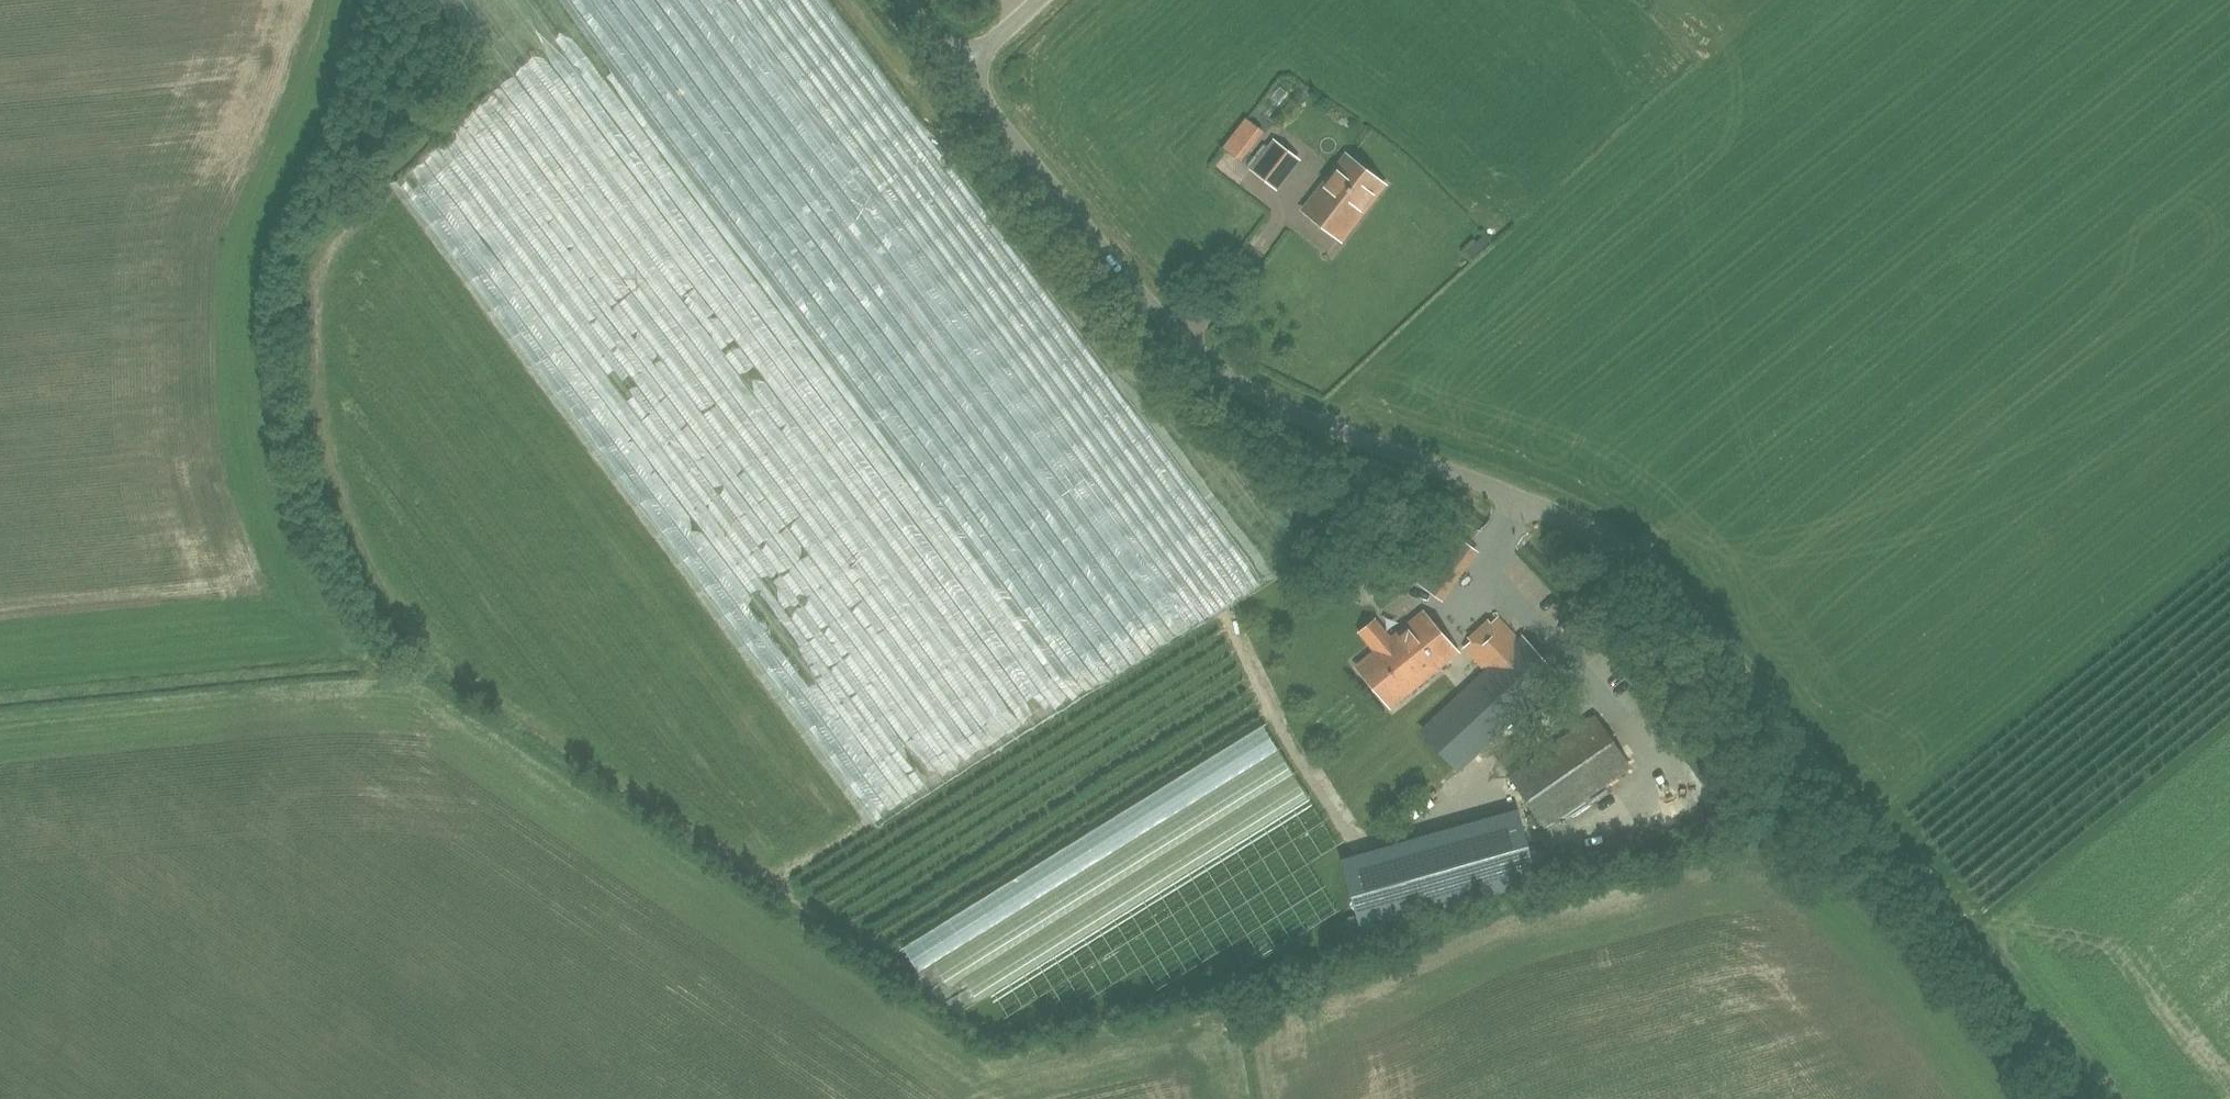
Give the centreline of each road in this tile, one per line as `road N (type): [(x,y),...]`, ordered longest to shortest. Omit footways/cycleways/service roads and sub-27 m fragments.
road 1 (unclassified): [(2080,1098),(1644,567),(1564,515),(1284,406),(1218,368),(1111,258),(962,69)]

